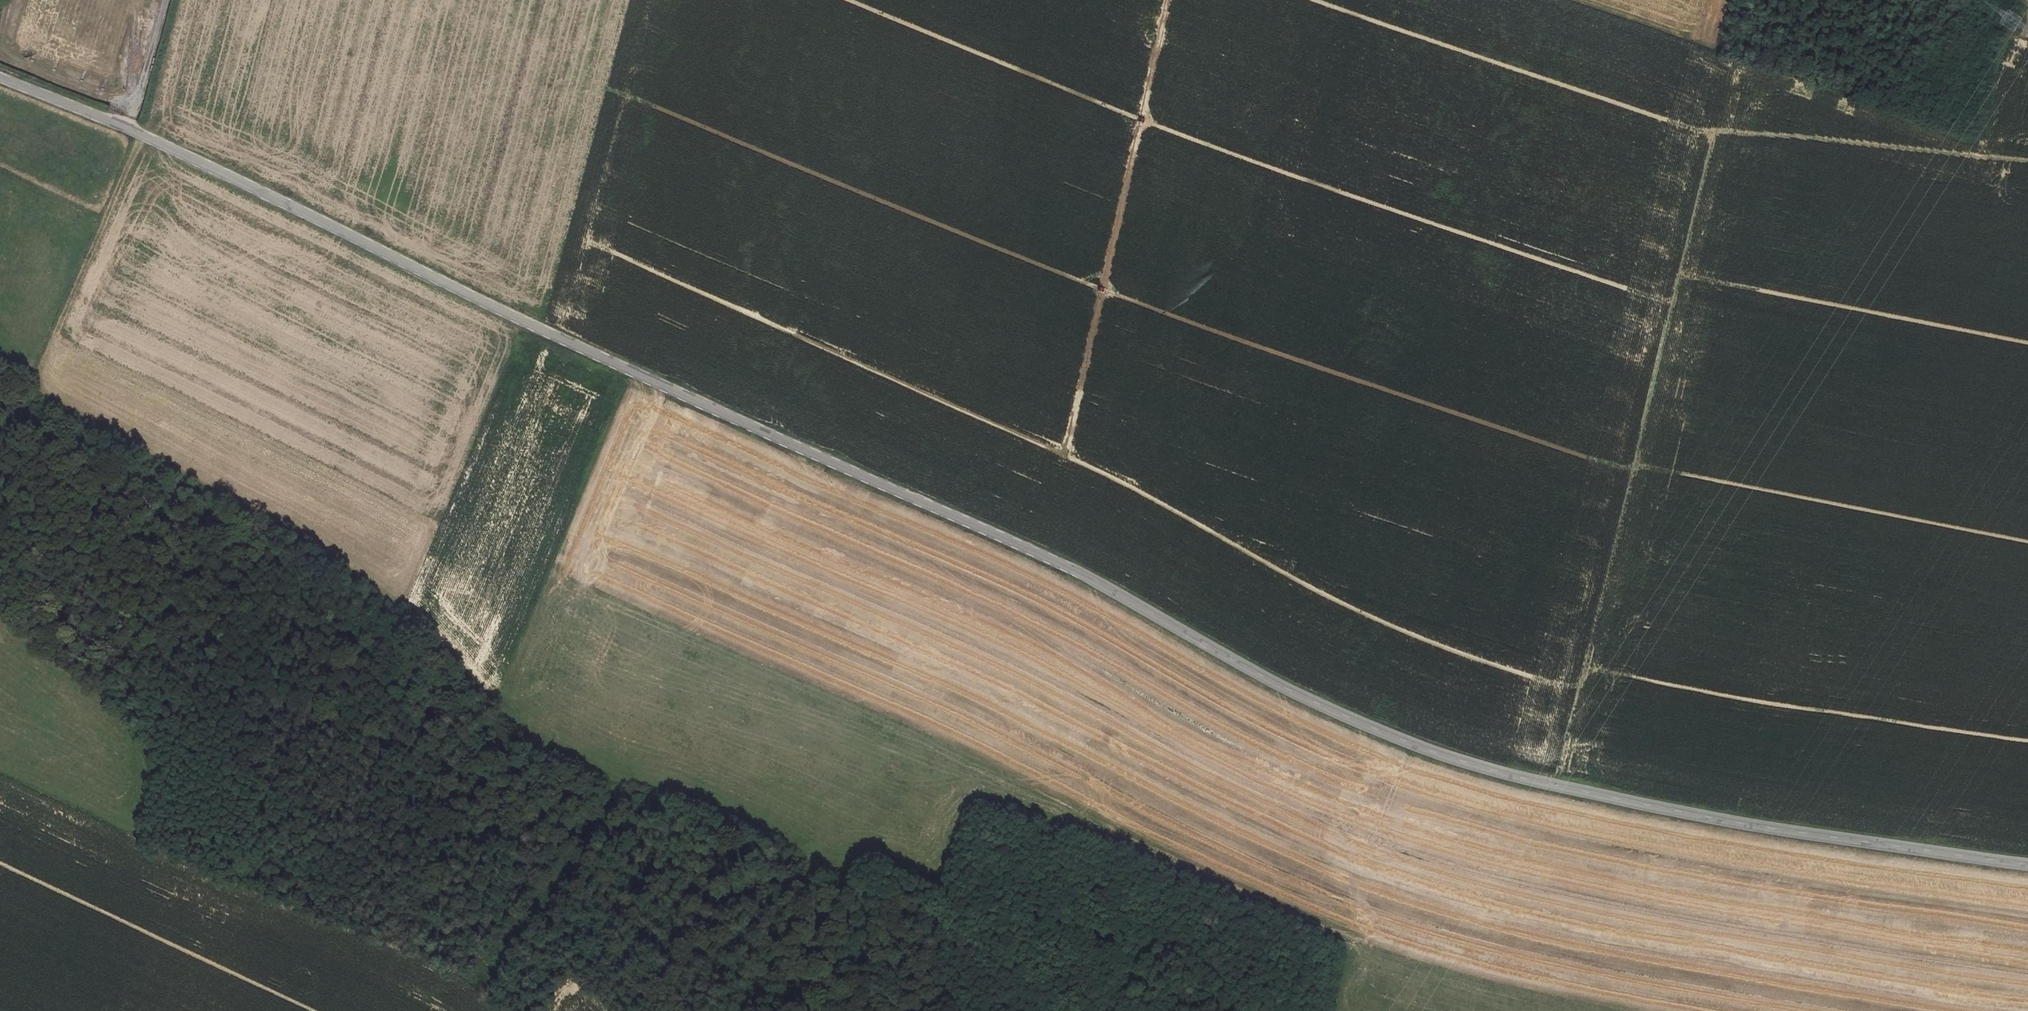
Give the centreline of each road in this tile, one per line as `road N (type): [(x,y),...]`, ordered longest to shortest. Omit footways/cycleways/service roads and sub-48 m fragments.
road 1 (unclassified): [(0,76),(145,135),(561,338),(1069,566),(1325,708),(1434,754),(1704,817),(2027,865)]

